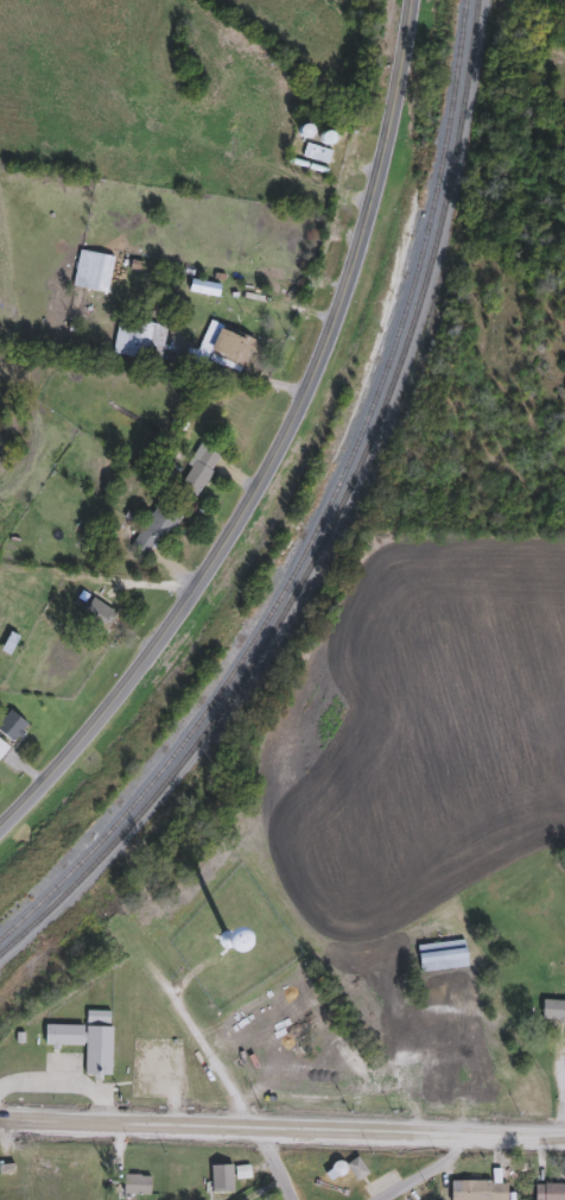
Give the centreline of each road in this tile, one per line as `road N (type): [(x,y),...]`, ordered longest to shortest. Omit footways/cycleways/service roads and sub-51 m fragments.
road 1 (secondary): [(419,0),(357,277),(301,427),(192,618),(0,833)]
road 2 (secondary): [(564,1137),(0,1119)]
road 3 (residential): [(288,1199),(259,1129),(167,990)]

